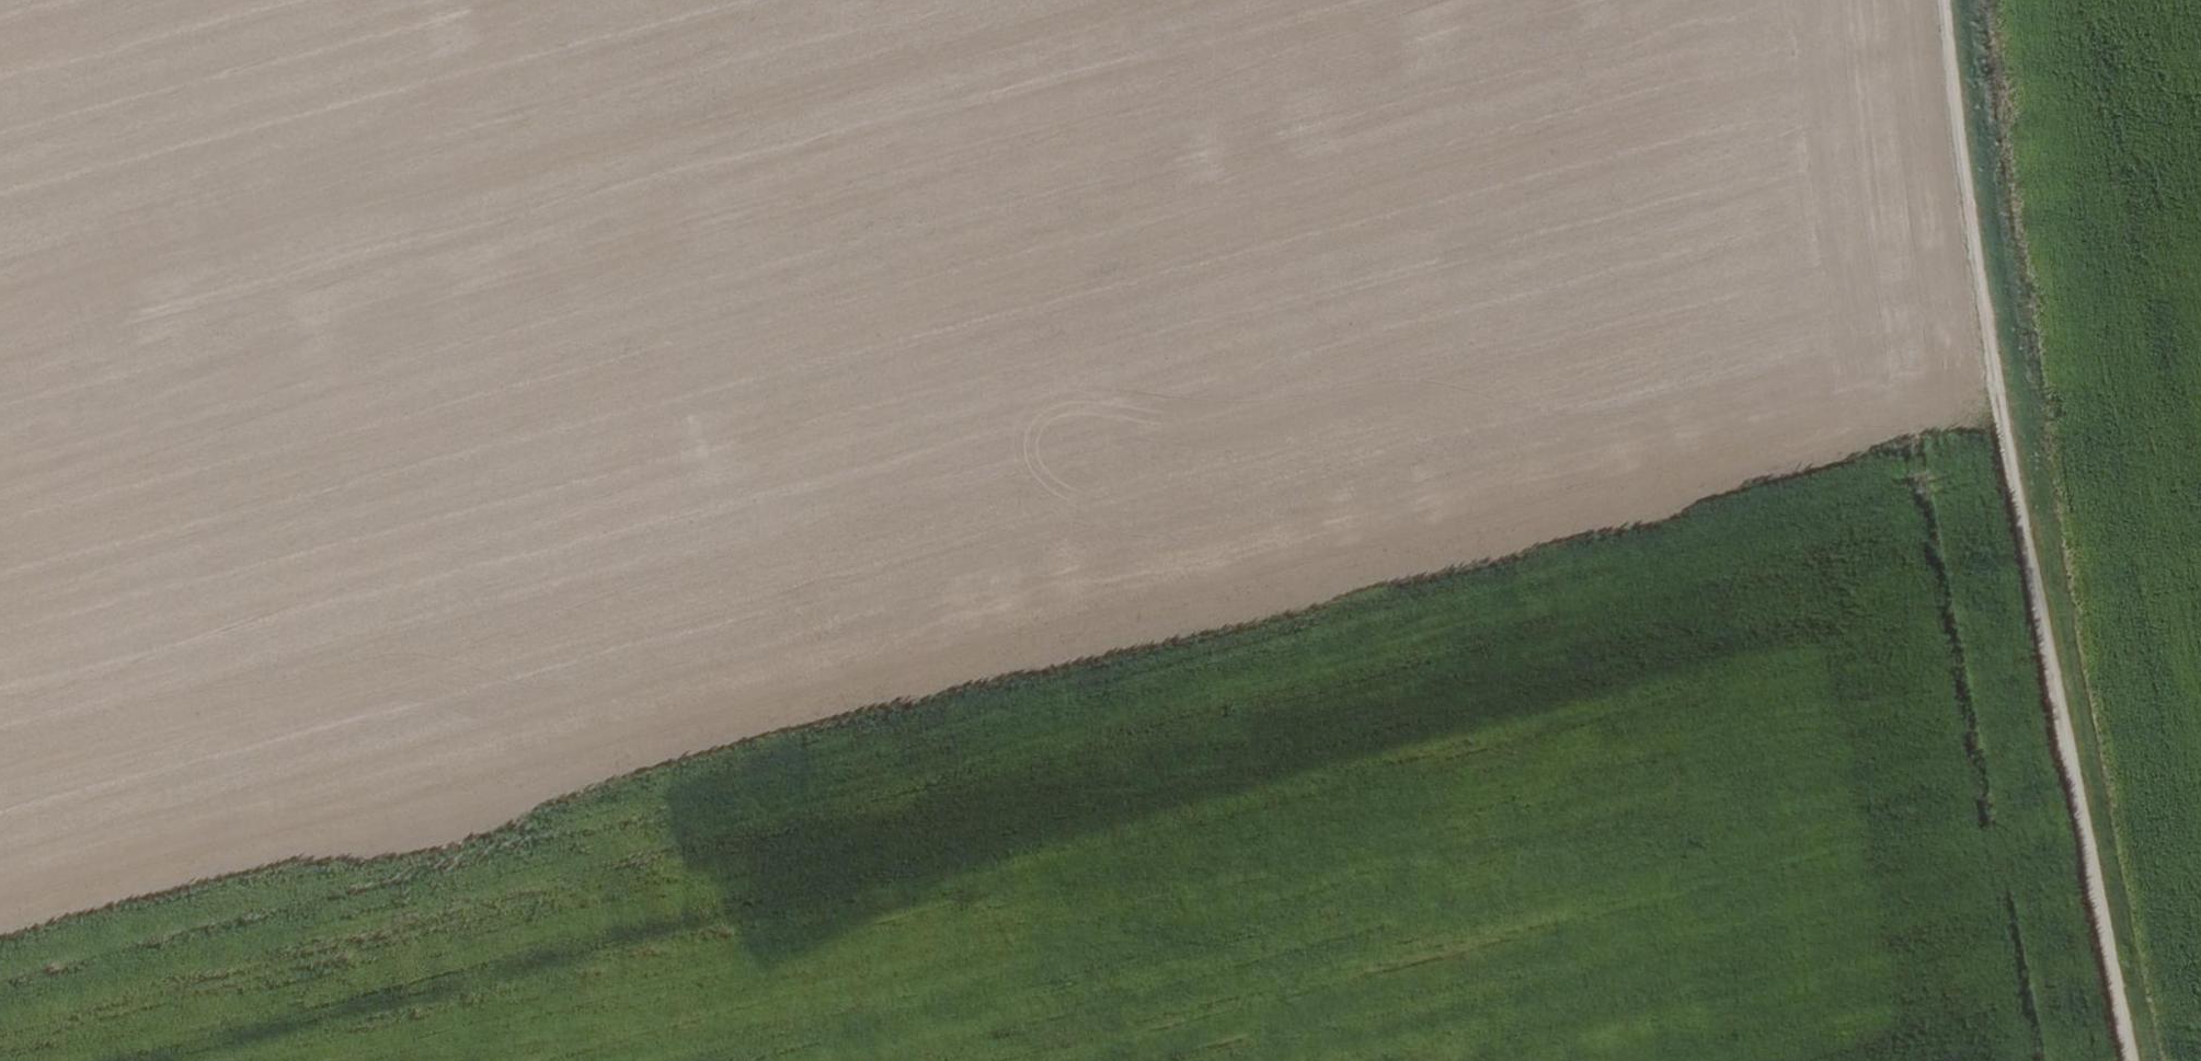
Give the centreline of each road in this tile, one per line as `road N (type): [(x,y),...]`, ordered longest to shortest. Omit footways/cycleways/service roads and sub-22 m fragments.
road 1 (track): [(2130,1060),(1975,253),(1946,0)]

